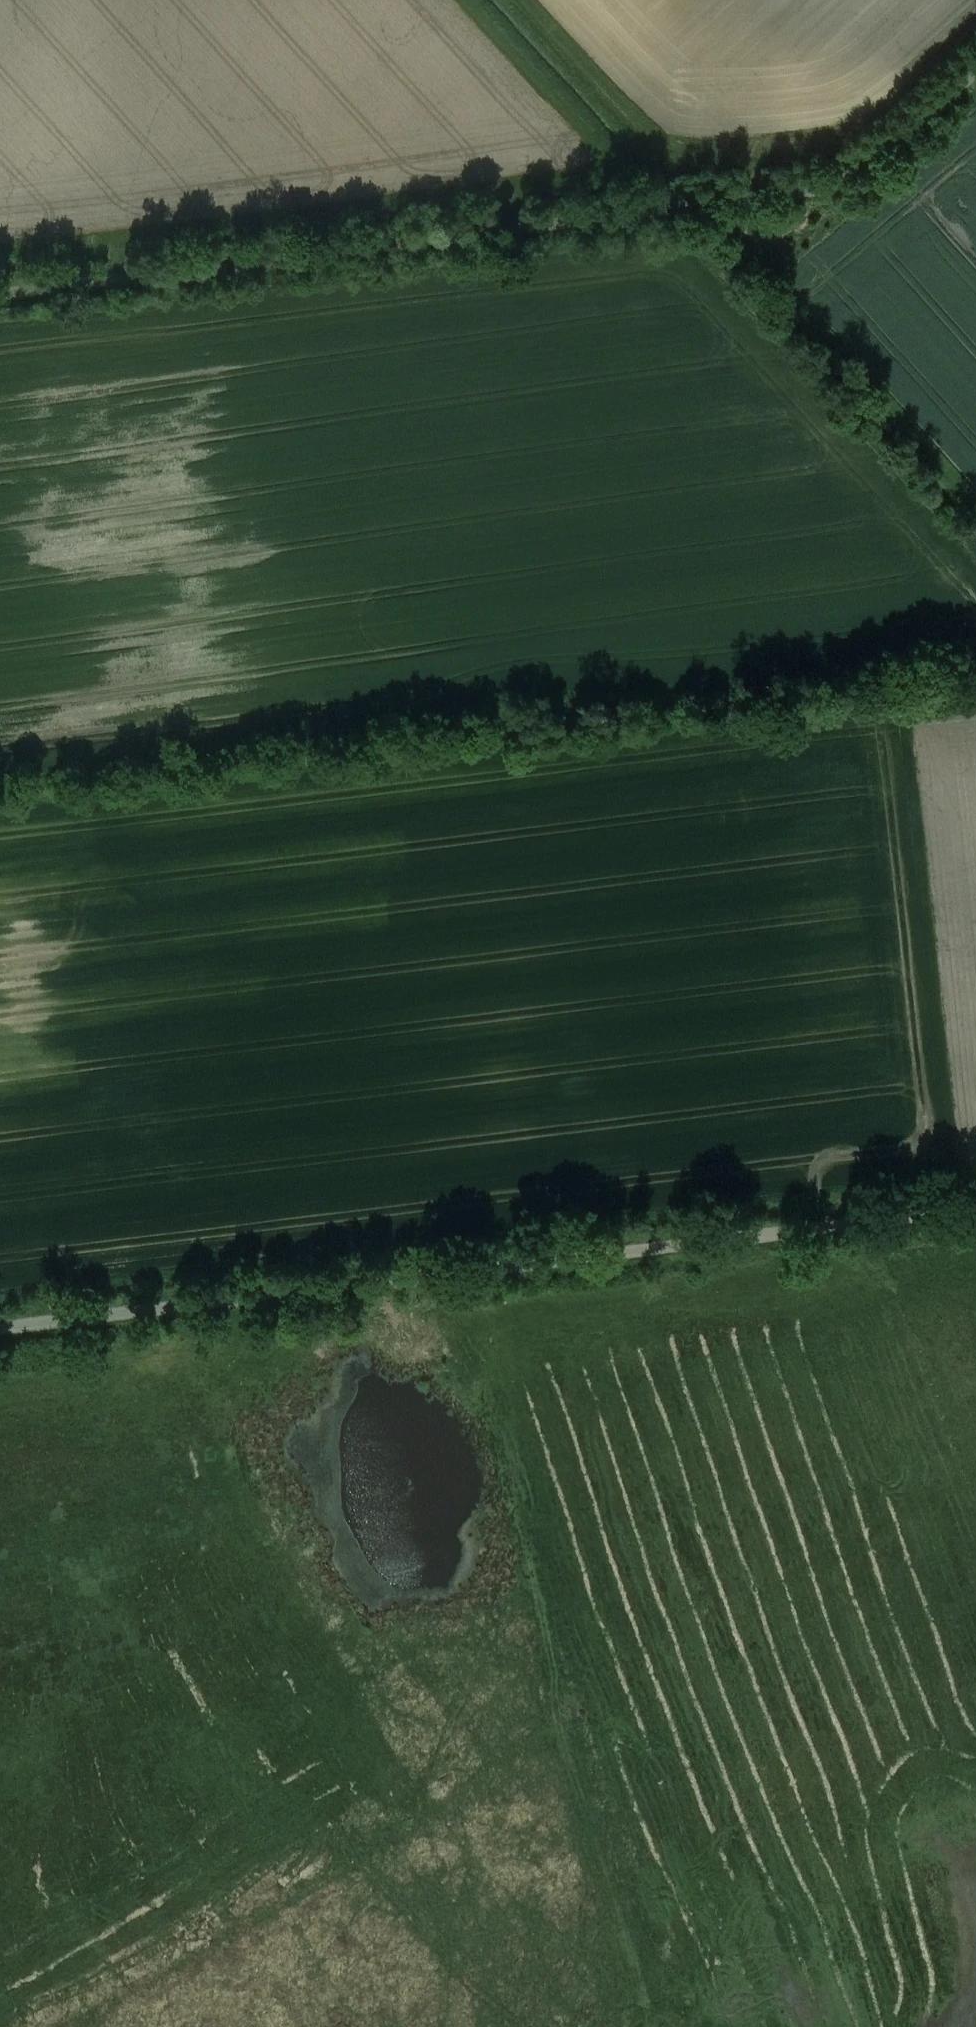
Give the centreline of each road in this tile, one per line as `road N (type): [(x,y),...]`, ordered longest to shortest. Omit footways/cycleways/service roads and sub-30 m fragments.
road 1 (unclassified): [(0,292),(814,190),(865,169),(975,73)]
road 2 (unclassified): [(0,1327),(975,1209)]

